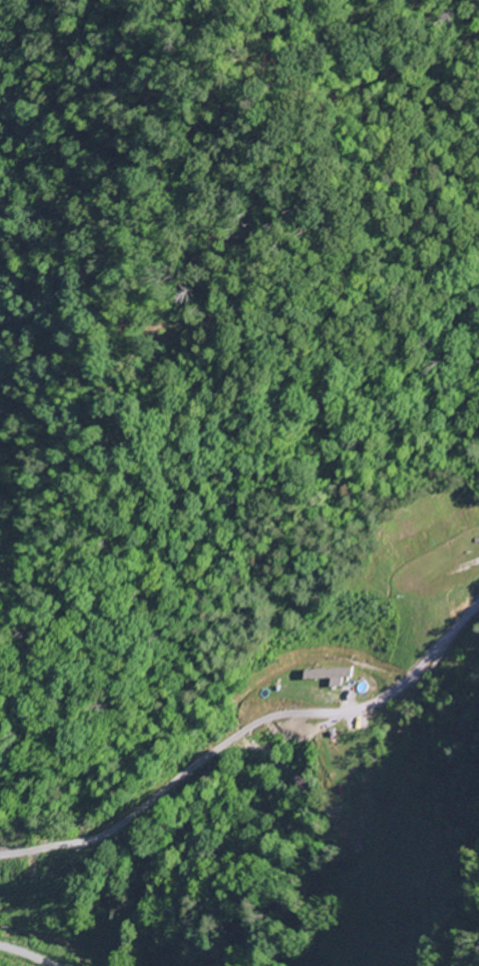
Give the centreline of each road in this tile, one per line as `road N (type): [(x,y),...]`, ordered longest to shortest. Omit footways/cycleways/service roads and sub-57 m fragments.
road 1 (residential): [(0,855),(96,836),(256,719),(361,709),(385,697),(478,602)]

